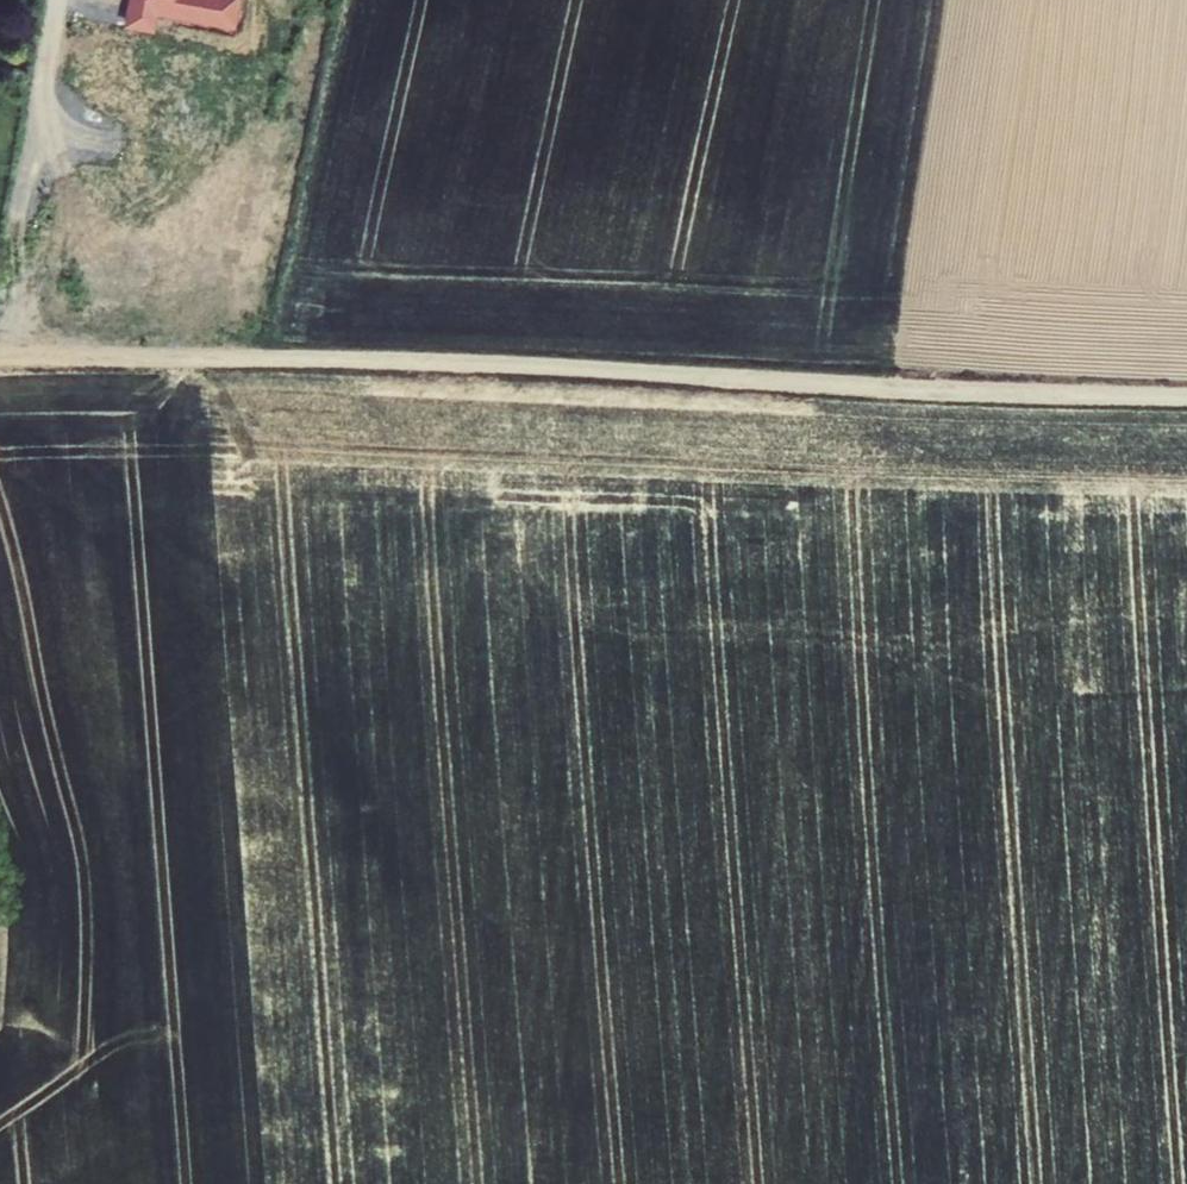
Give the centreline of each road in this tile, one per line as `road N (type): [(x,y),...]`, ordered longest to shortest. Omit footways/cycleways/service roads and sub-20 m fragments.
road 1 (unclassified): [(1186,392),(518,364),(0,356)]
road 2 (track): [(952,0),(913,250),(903,385)]

